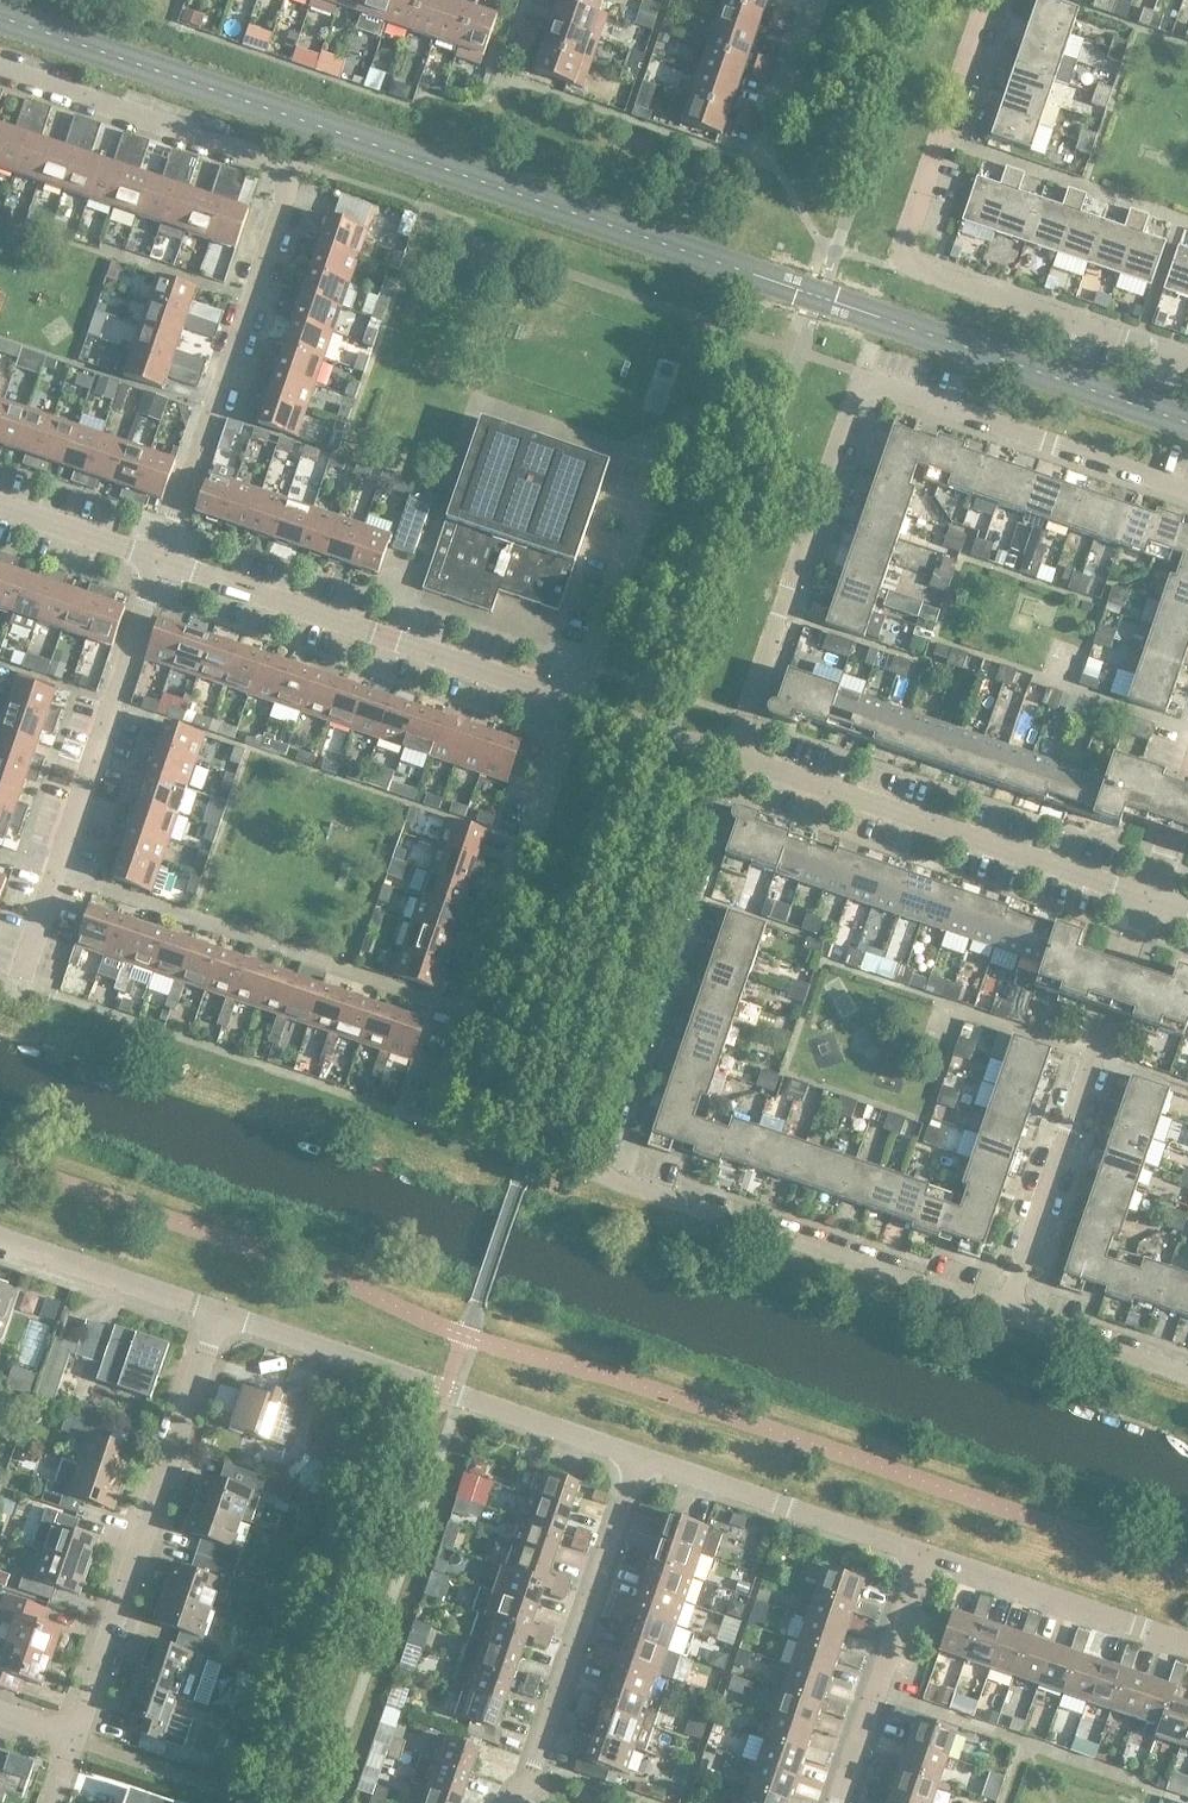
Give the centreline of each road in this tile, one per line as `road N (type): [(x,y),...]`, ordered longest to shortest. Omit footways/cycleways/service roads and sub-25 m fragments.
road 1 (residential): [(1011,1318),(610,1181),(747,758)]
road 2 (residential): [(747,758),(863,381),(1187,494)]
road 3 (residential): [(158,560),(289,179),(0,76)]
road 4 (residential): [(1187,356),(901,261),(987,0)]
road 5 (residential): [(18,986),(158,560)]
road 6 (residential): [(158,560),(581,704)]
road 7 (residential): [(441,1126),(581,704)]
road 8 (residential): [(226,1323),(77,1741)]
road 9 (residential): [(1011,1318),(1090,1055),(1147,902)]
road 10 (residential): [(640,1456),(226,1323)]
road 11 (residential): [(747,758),(1147,902)]
road 12 (residential): [(505,1802),(536,1761),(640,1456)]
road 13 (residential): [(917,1549),(640,1456)]
road 14 (residential): [(1187,1641),(917,1549)]
road 15 (residential): [(917,1549),(836,1802)]
road 16 (residential): [(226,1323),(0,1246)]
road 17 (residential): [(1187,1378),(1011,1318)]
road 18 (residential): [(762,166),(817,0)]
road 19 (residential): [(581,704),(747,758)]
road 20 (residential): [(0,508),(158,560)]
road 21 (residential): [(1147,902),(1187,782)]

